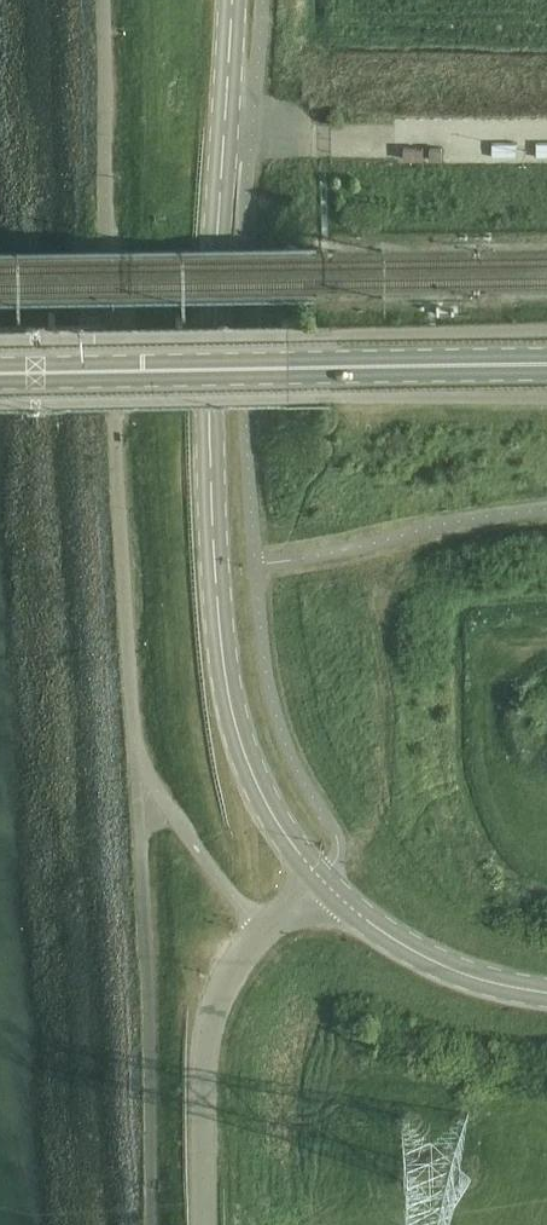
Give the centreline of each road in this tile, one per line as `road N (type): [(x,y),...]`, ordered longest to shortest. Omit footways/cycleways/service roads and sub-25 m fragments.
road 1 (tertiary): [(326,878),(283,829),(257,781),(238,720),(218,591),(212,439),(231,0)]
road 2 (tertiary): [(206,1224),(204,1055),(212,1007),(263,930),(326,878)]
road 3 (primary): [(0,368),(281,365)]
road 4 (primary): [(546,366),(281,365)]
road 5 (tertiary): [(546,996),(438,962),(326,878)]

